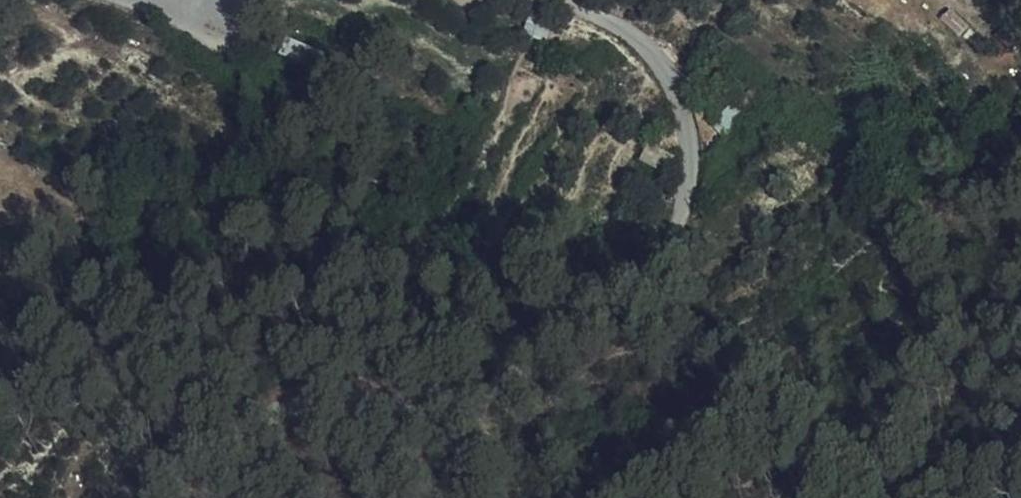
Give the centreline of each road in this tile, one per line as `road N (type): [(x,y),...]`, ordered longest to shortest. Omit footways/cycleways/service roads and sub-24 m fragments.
road 1 (unclassified): [(198,497),(208,453),(230,424),(267,407),(489,400),(546,372),(672,249),(690,170),(670,83),(649,55),(557,0)]

